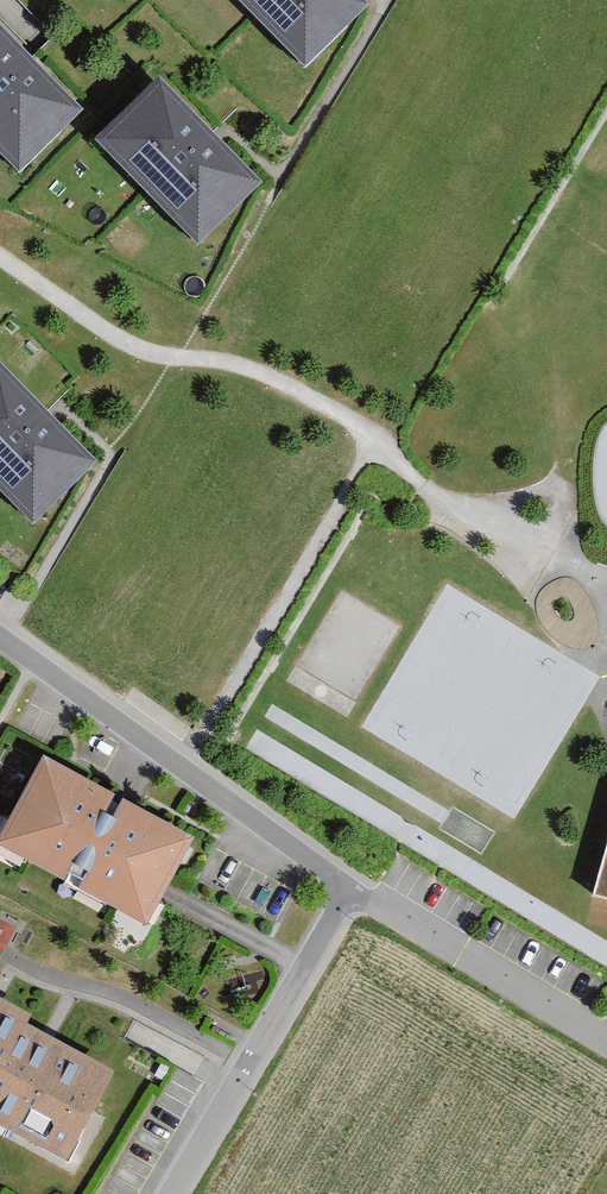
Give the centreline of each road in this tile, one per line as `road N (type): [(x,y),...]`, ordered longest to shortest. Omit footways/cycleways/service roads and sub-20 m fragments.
road 1 (unclassified): [(350,891),(0,637)]
road 2 (residential): [(169,1193),(350,891)]
road 3 (unclassified): [(350,891),(606,1043)]

